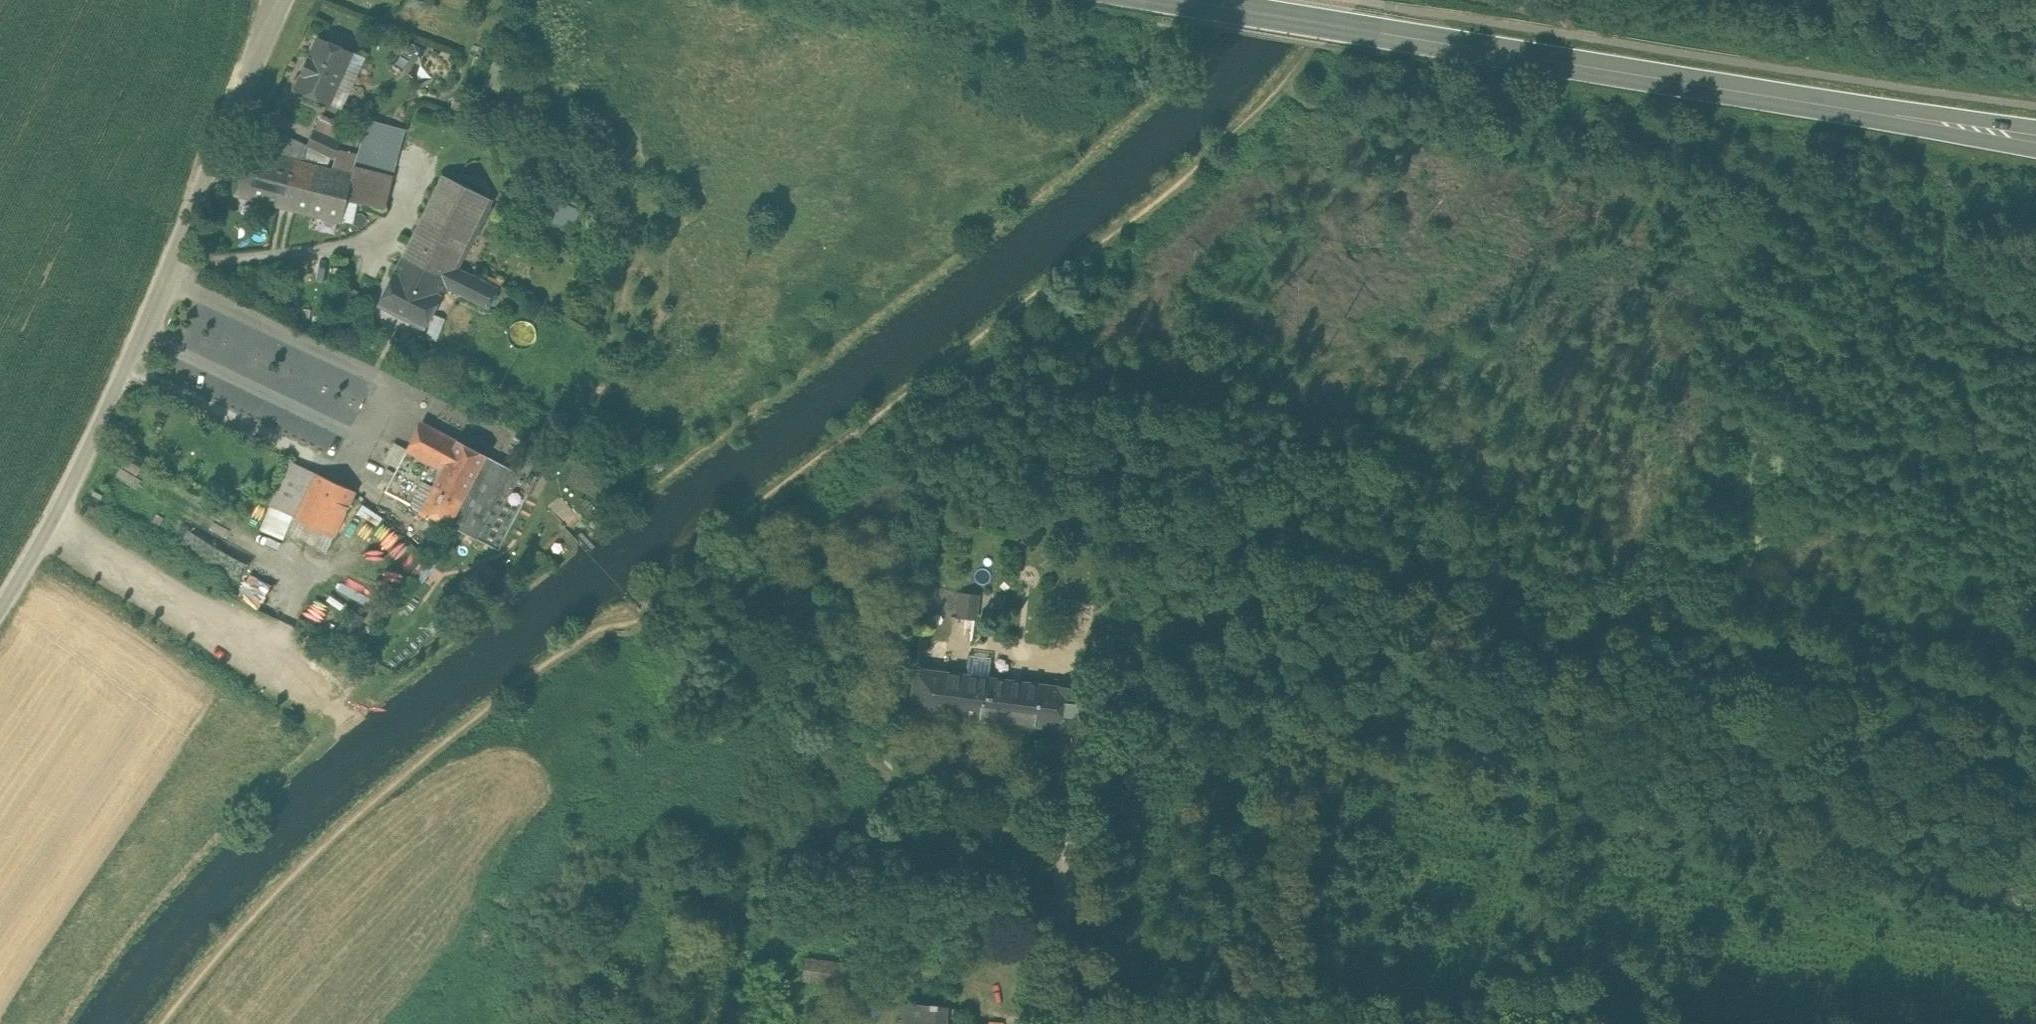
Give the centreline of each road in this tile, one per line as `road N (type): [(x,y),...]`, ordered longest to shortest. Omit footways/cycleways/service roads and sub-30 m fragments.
road 1 (secondary): [(2035,139),(1184,0)]
road 2 (unclassified): [(0,602),(138,344),(281,12)]
road 3 (unclassified): [(1070,1023),(1063,744)]

